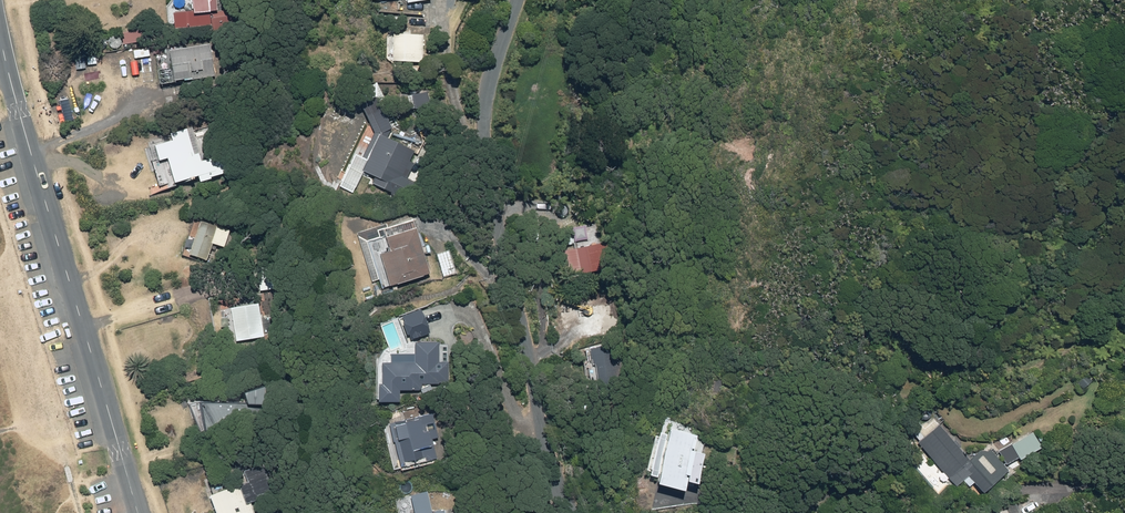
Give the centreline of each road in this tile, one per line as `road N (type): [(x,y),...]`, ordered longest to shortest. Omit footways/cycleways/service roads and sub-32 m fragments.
road 1 (residential): [(517,0),(488,90),(484,176),(545,443),(574,512)]
road 2 (unclassified): [(0,34),(138,512)]

